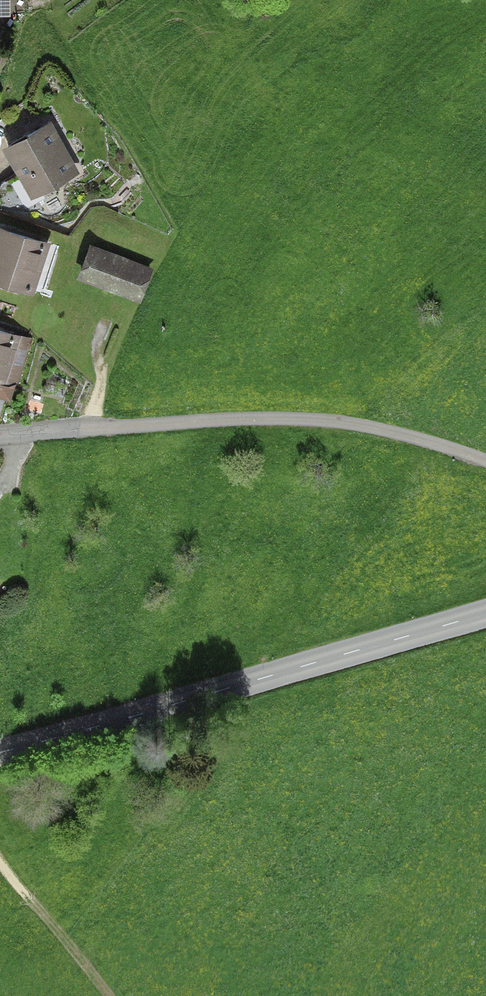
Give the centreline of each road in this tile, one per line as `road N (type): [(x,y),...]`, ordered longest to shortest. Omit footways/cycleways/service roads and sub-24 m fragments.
road 1 (tertiary): [(0,754),(485,615)]
road 2 (residential): [(0,438),(216,420),(295,421),(372,427),(485,459)]
road 3 (track): [(105,995),(0,865)]

